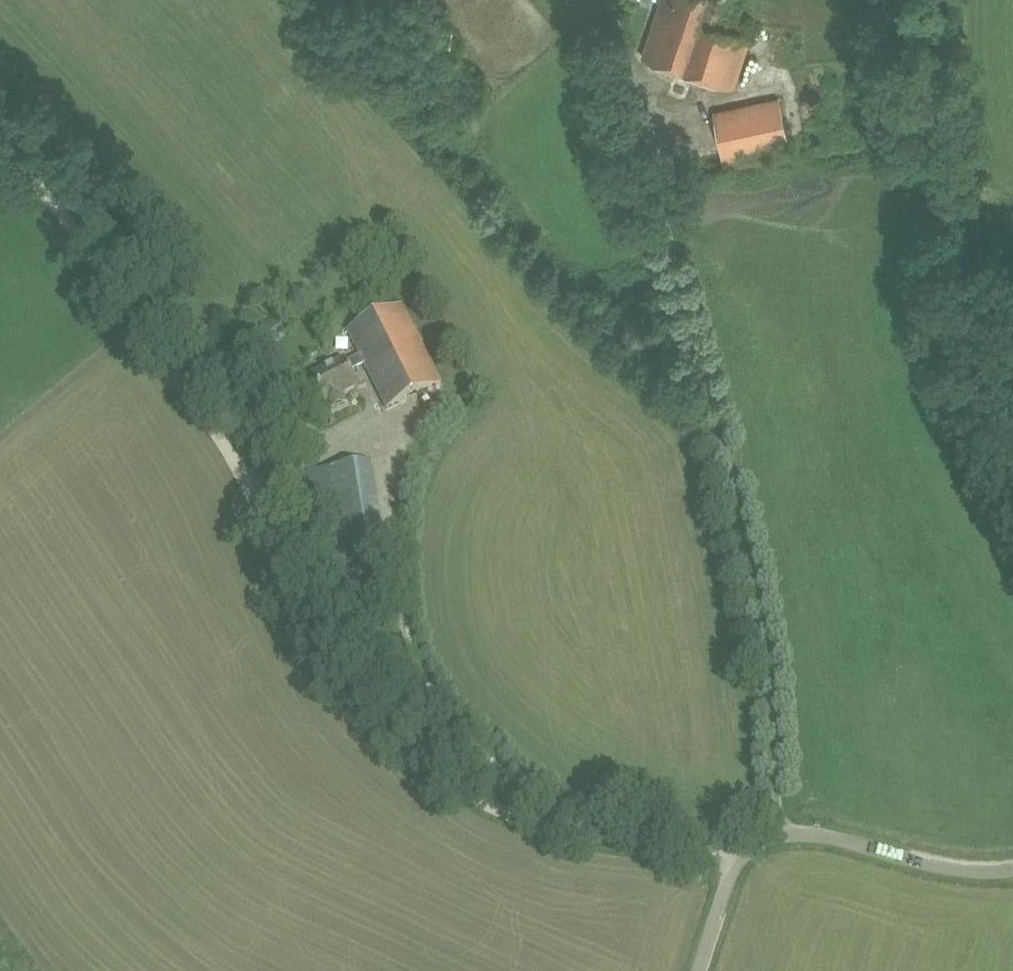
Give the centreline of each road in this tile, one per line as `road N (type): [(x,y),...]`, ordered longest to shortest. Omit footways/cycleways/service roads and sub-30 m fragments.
road 1 (track): [(736,865),(498,809),(436,772),(378,721),(311,628),(250,483),(50,198),(0,151)]
road 2 (track): [(0,50),(221,296),(322,443)]
road 3 (unclassified): [(700,970),(736,865),(766,840),(834,839),(925,865),(1012,871)]

